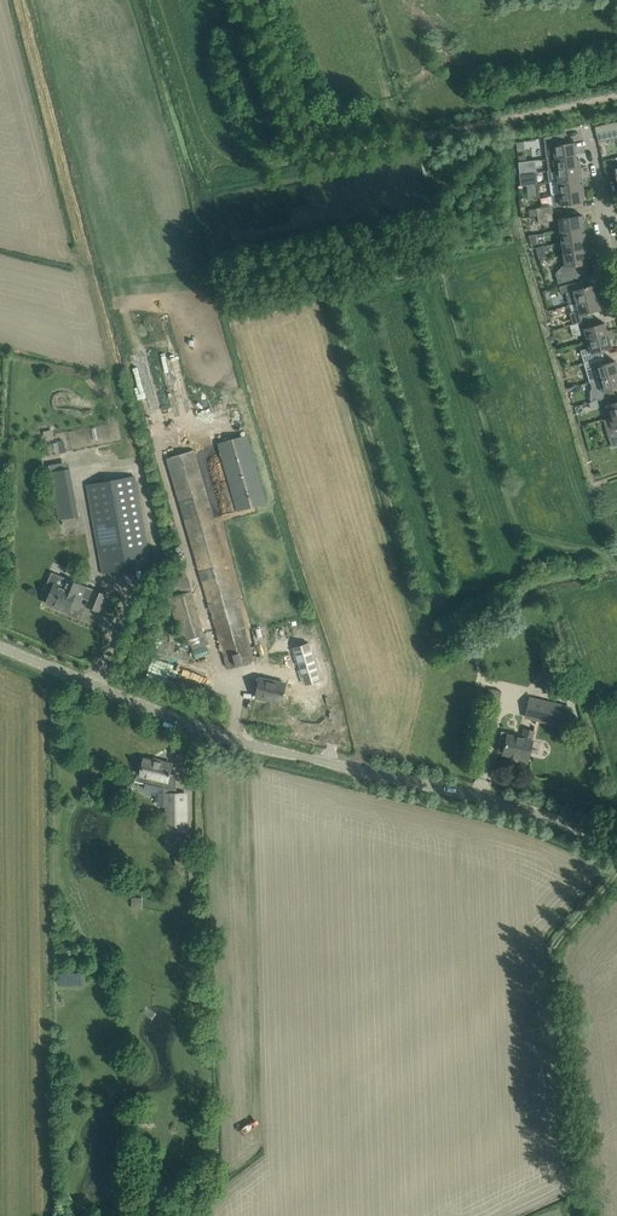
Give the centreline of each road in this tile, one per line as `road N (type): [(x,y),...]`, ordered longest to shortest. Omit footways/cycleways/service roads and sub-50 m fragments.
road 1 (unclassified): [(616,847),(539,813),(234,740),(0,647)]
road 2 (track): [(584,1178),(555,951),(616,871)]

